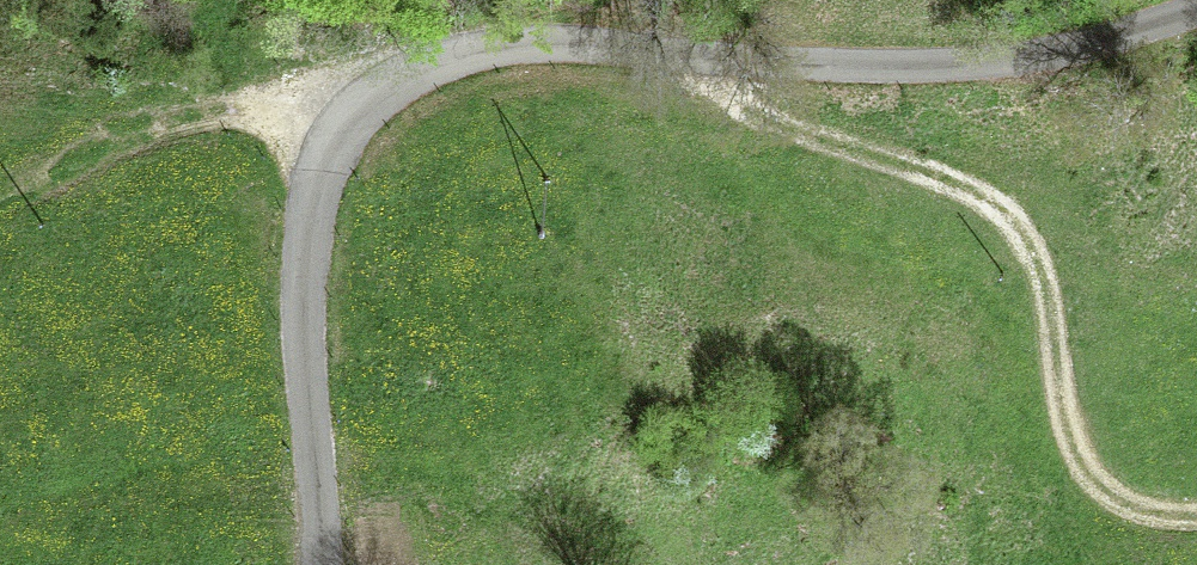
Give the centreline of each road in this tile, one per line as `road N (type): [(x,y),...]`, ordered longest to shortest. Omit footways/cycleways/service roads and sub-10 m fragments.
road 1 (unclassified): [(1196,14),(932,66),(817,68),(517,50),(452,62),(379,96),(326,153),(304,201),(294,275),(309,564)]
road 2 (track): [(562,51),(761,101),(904,159),(1009,217),(1041,262),(1077,438),(1130,499),(1196,511)]
road 3 (track): [(0,190),(201,111),(379,96)]

